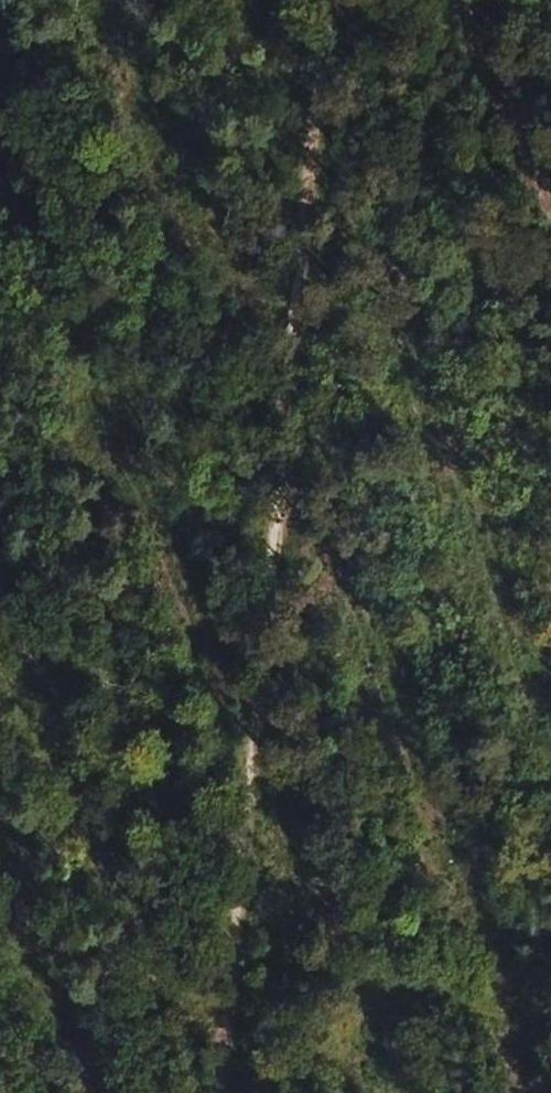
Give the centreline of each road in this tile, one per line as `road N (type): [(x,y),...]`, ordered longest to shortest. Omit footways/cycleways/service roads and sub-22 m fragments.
road 1 (track): [(326,0),(223,1092)]
road 2 (track): [(229,1042),(520,1092)]
road 3 (track): [(456,0),(550,226)]

